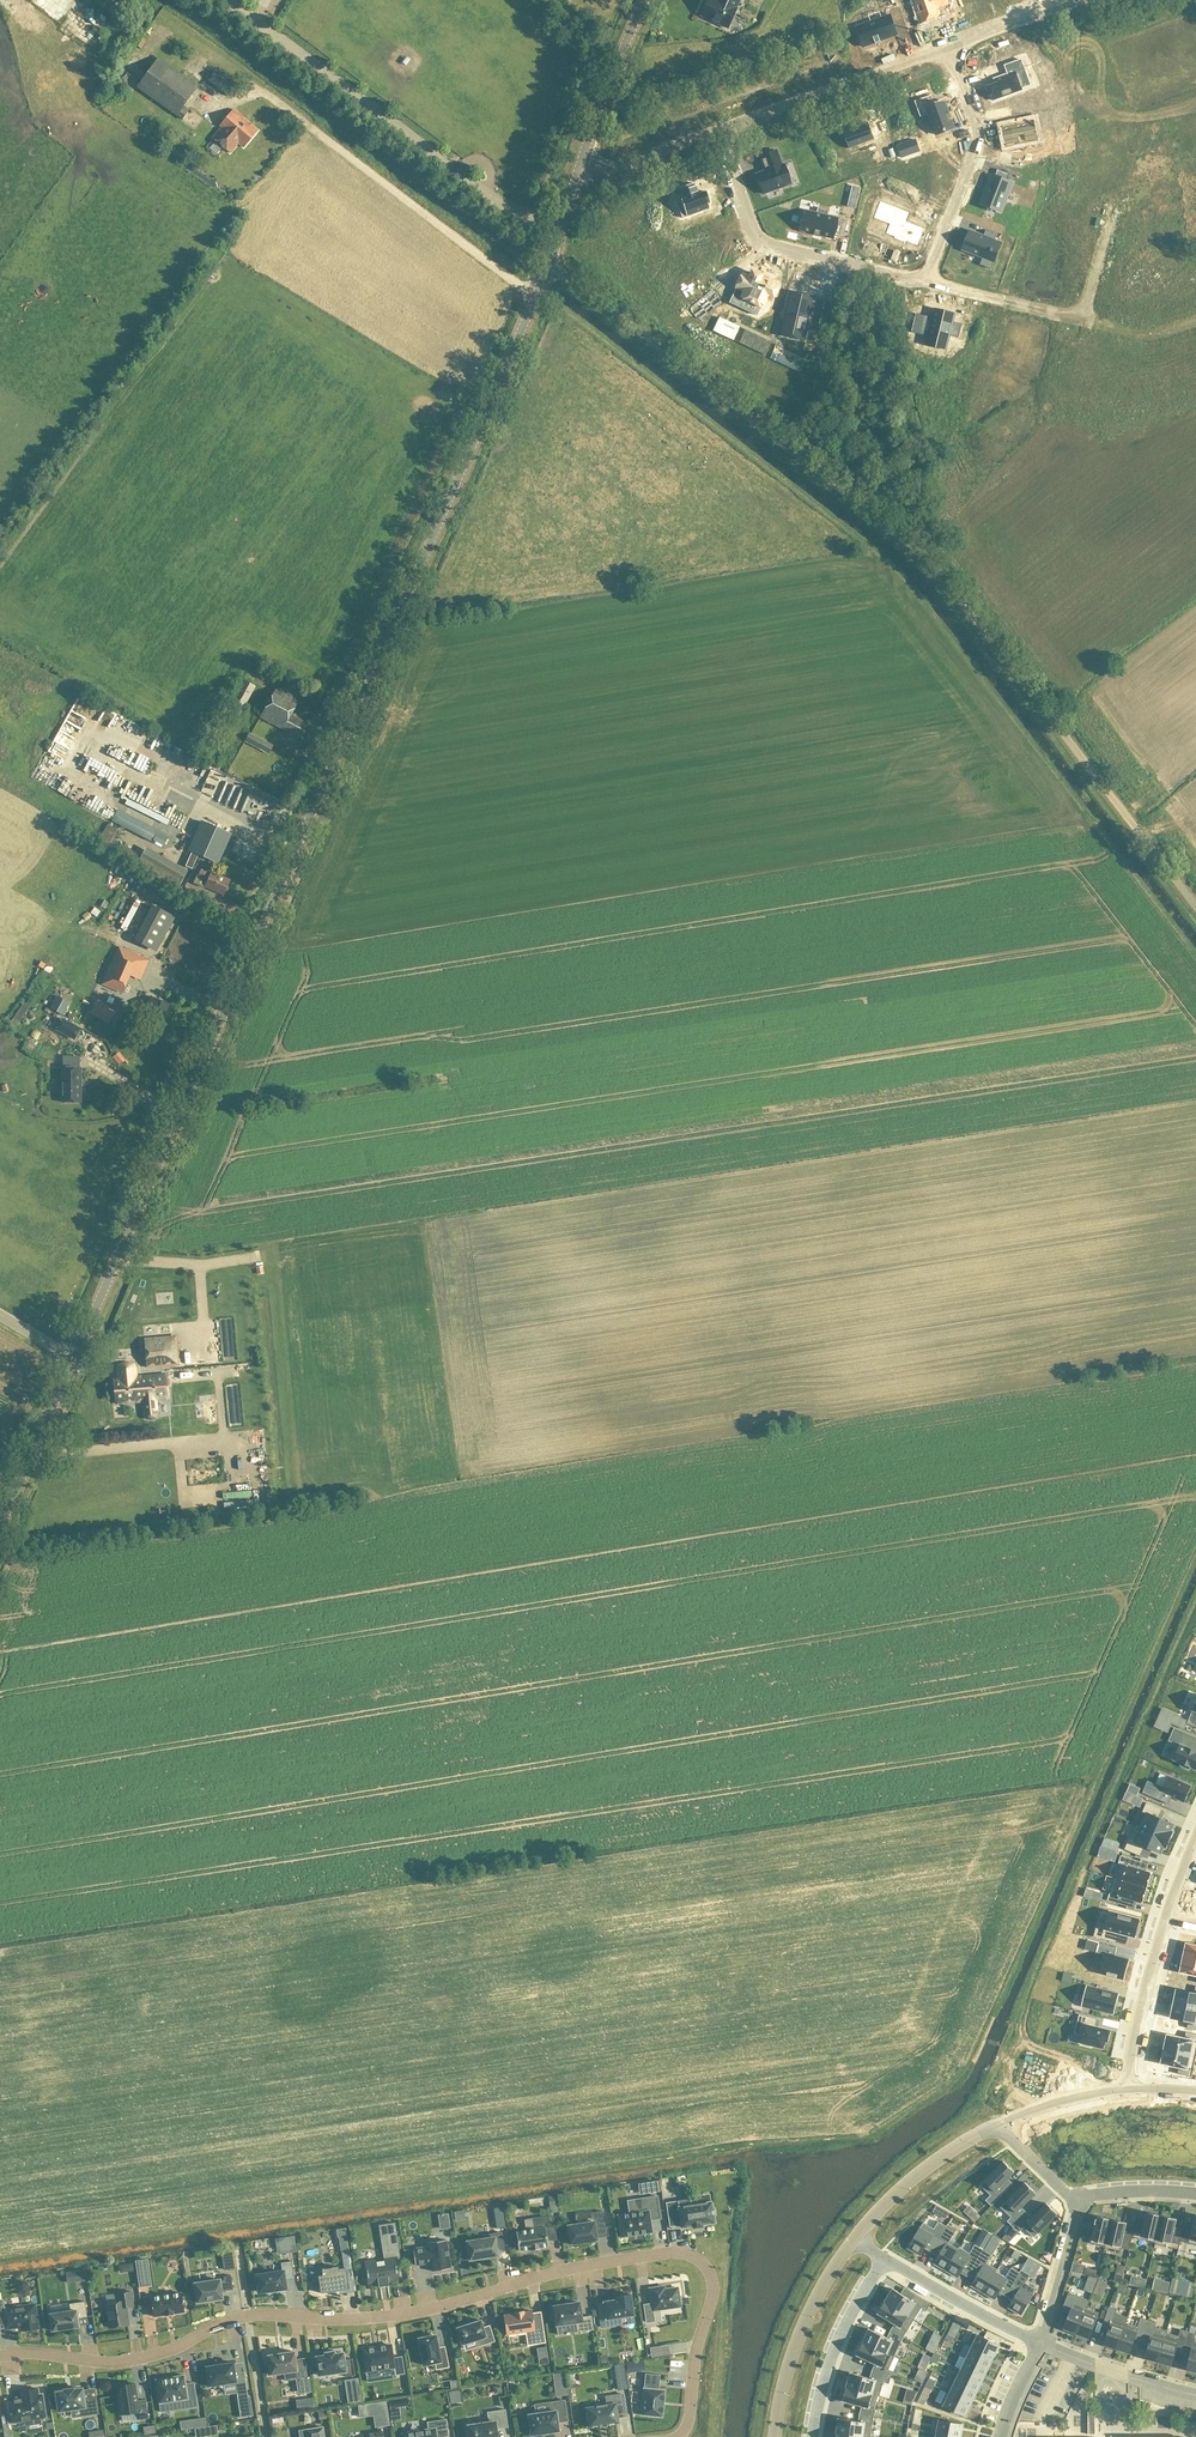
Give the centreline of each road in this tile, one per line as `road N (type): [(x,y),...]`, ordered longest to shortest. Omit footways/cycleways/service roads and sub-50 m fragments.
road 1 (tertiary): [(73,1358),(534,298)]
road 2 (residential): [(0,2358),(118,2363),(247,2317),(418,2315),(545,2276),(677,2254),(704,2267),(712,2290),(695,2352),(689,2417),(678,2436)]
road 3 (unclassified): [(560,227),(483,192),(223,0)]
road 4 (unclassified): [(534,298),(260,93)]
road 5 (residential): [(923,283),(760,242),(718,132)]
road 6 (residential): [(1083,322),(1141,124),(1195,104)]
road 7 (residential): [(923,283),(980,140),(947,49)]
road 8 (residential): [(718,132),(947,49)]
road 9 (residential): [(773,2436),(807,2316),(857,2237)]
road 10 (residential): [(885,2261),(831,2355),(814,2436)]
road 11 (tertiary): [(579,171),(648,0)]
road 12 (tertiary): [(0,1526),(73,1358)]
road 13 (residential): [(857,2237),(927,2166),(996,2126)]
road 14 (residential): [(1039,2345),(885,2261)]
road 15 (residential): [(1125,2090),(1134,2024),(1163,1922)]
road 16 (residential): [(1083,322),(923,283)]
road 17 (residential): [(1195,2395),(1039,2345)]
road 18 (residential): [(1039,2345),(1081,2199)]
road 19 (residential): [(579,171),(602,174),(718,132)]
road 20 (residential): [(947,49),(1082,0)]
road 21 (residential): [(996,2126),(1125,2090)]

